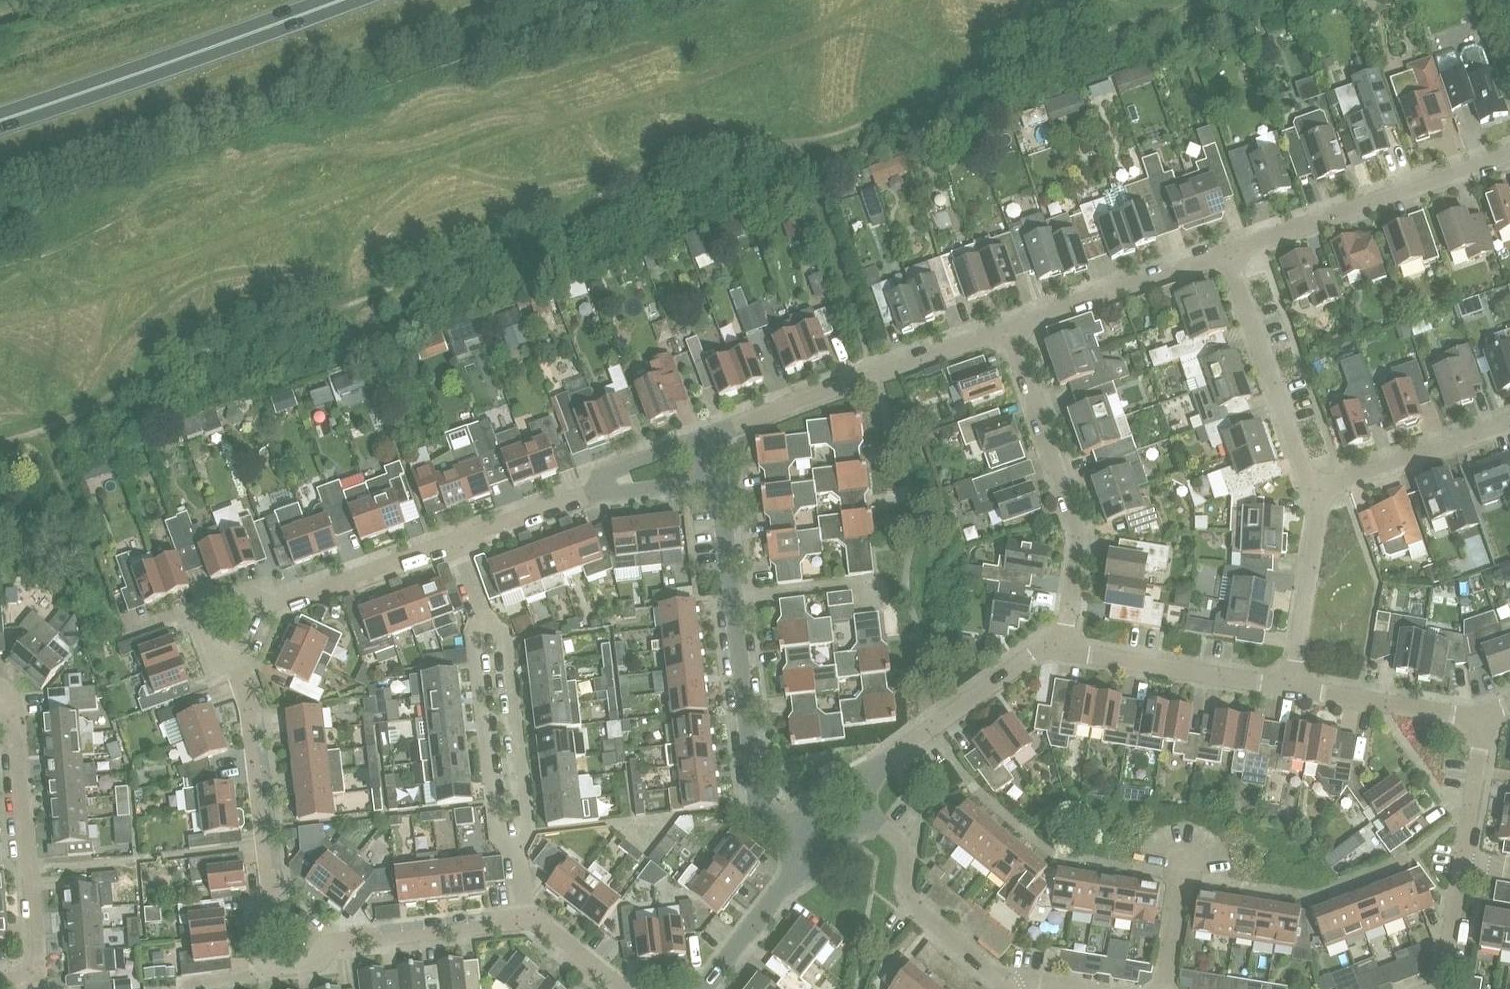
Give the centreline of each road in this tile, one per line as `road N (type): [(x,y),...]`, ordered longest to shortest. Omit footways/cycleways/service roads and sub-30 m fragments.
road 1 (residential): [(522,921),(329,944),(313,963),(268,968),(263,921),(276,903),(253,712),(238,668),(216,658),(200,613),(246,597),(272,607),(455,543)]
road 2 (residential): [(794,835),(758,805),(717,480)]
road 3 (trunk): [(0,123),(347,0)]
road 4 (residential): [(1061,649),(1078,530),(1007,329)]
road 5 (residential): [(712,434),(1007,329)]
road 6 (residential): [(0,980),(27,978),(38,965),(16,728),(0,712)]
road 7 (residential): [(1509,156),(1228,252)]
road 8 (residential): [(1311,491),(1228,252)]
road 9 (residential): [(856,791),(1035,654),(1061,649)]
road 10 (residential): [(485,623),(504,637),(527,832),(514,847)]
road 11 (residential): [(1008,986),(909,903),(904,848),(863,813)]
road 12 (residential): [(514,847),(499,834),(475,641),(485,623)]
road 13 (residential): [(1007,329),(1228,252)]
road 14 (residential): [(1291,689),(1061,649)]
road 15 (residential): [(1311,491),(1509,424)]
road 16 (residential): [(1291,689),(1318,518),(1311,491)]
road 17 (residential): [(1485,720),(1291,689)]
road 18 (residential): [(700,988),(806,859)]
road 19 (residential): [(455,543),(592,495)]
road 20 (residential): [(1462,859),(1485,720)]
road 21 (residential): [(592,495),(614,470),(712,434)]
road 22 (residential): [(1431,988),(1442,977),(1462,859)]
road 23 (residential): [(1163,988),(1182,862)]
road 24 (residential): [(592,495),(717,480)]
road 25 (residential): [(624,988),(539,925),(522,921)]

